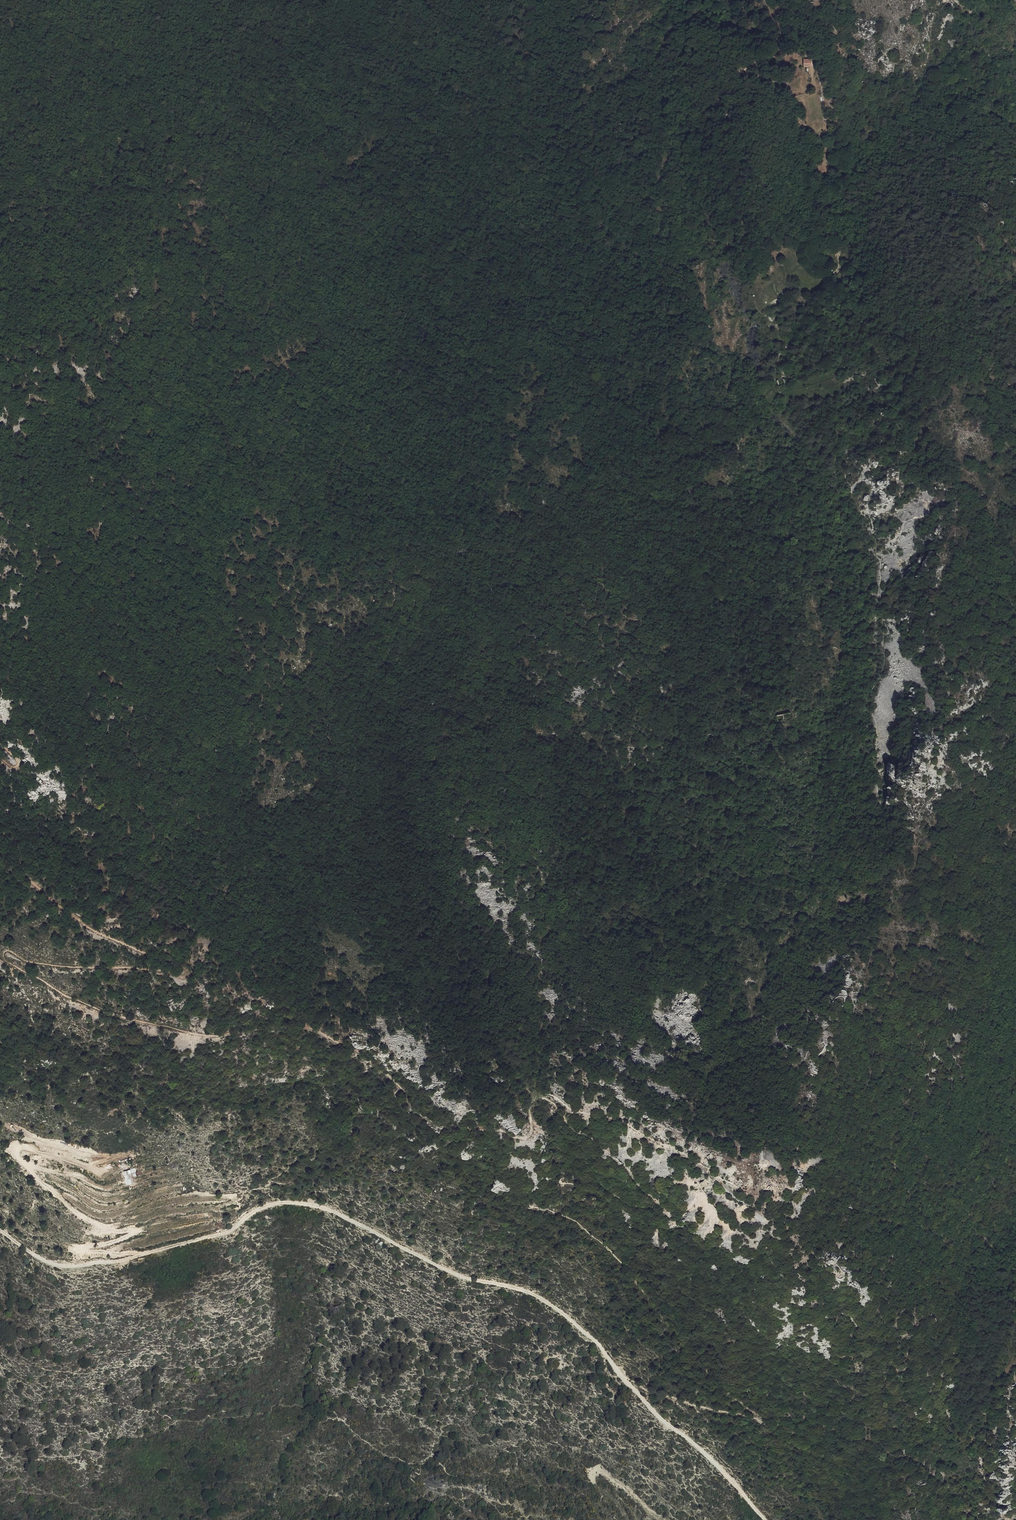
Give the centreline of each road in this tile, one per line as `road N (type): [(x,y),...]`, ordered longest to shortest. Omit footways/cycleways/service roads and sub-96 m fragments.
road 1 (track): [(0,832),(17,838),(32,882),(87,928),(184,965),(179,977),(4,955),(64,995),(201,1035),(309,1029),(389,1075),(443,1126),(525,1136),(529,1107),(544,1098)]
road 2 (track): [(765,1519),(560,1312),(515,1288),(447,1271),(314,1205),(283,1202),(209,1238),(76,1266),(44,1261),(0,1230)]

